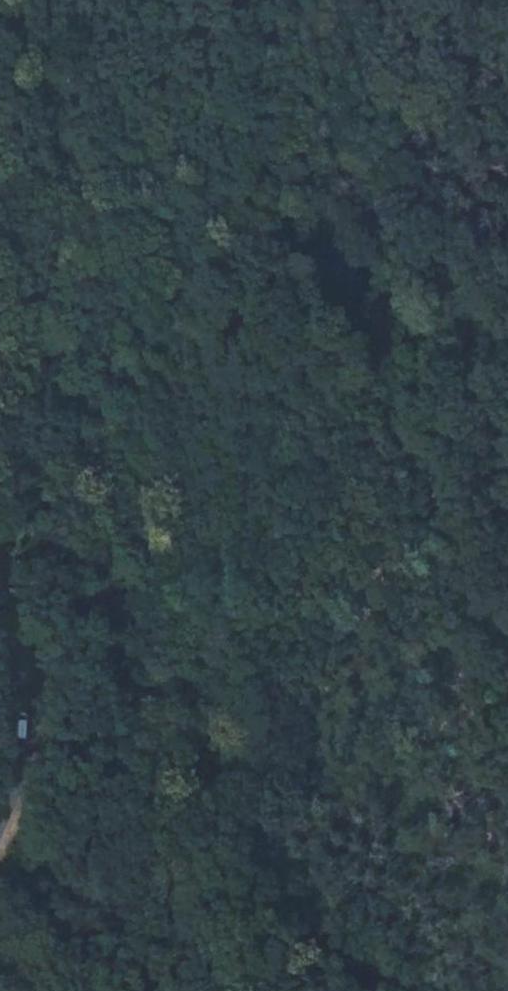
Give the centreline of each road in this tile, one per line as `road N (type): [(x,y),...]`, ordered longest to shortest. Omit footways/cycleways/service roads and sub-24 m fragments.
road 1 (tertiary): [(0,812),(20,760),(15,671),(0,624)]

